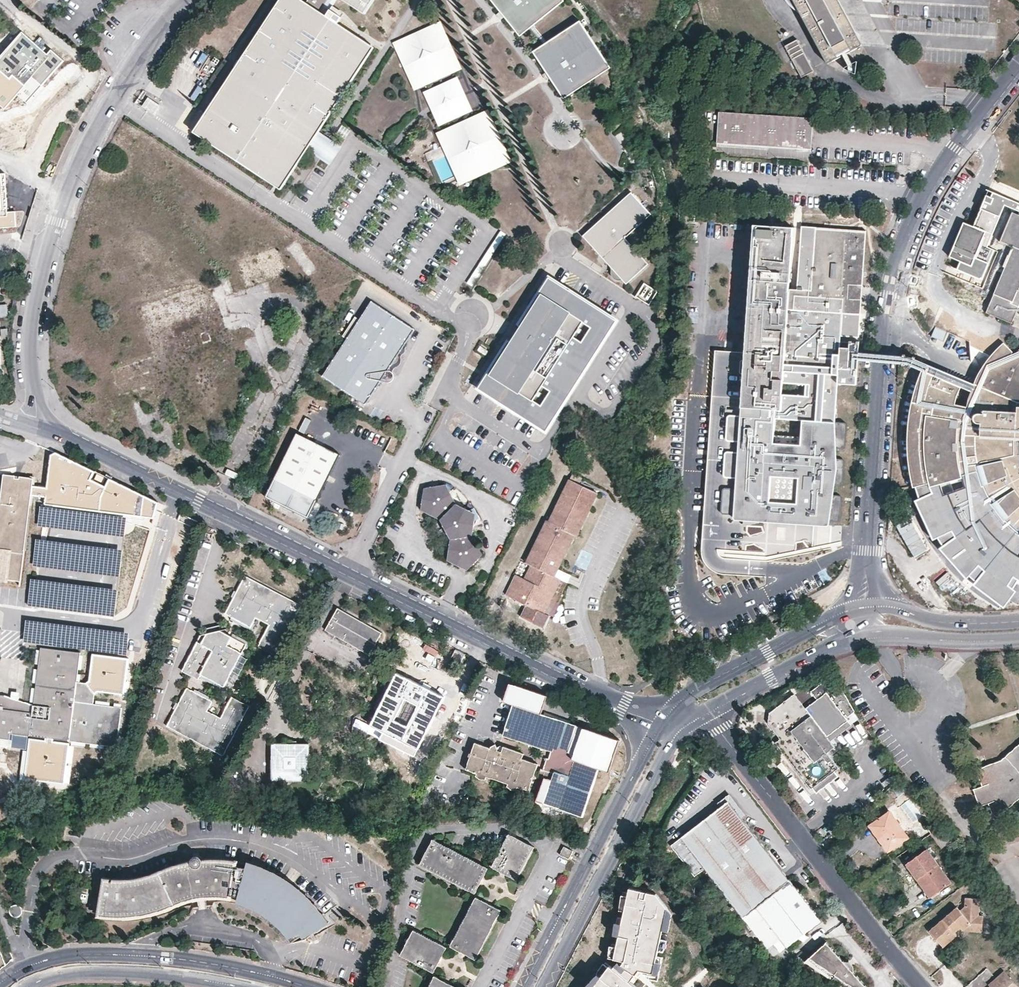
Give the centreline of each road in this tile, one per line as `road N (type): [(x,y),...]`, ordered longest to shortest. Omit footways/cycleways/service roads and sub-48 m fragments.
road 1 (residential): [(663,724),(38,431)]
road 2 (residential): [(869,611),(867,534),(886,294),(921,196),(1018,57)]
road 3 (residential): [(38,431),(30,342),(64,194),(150,44),(193,0)]
road 4 (residential): [(703,716),(922,986)]
road 5 (secondary): [(544,986),(669,746),(703,716)]
road 6 (secondary): [(305,986),(216,965),(119,955),(50,961),(0,986)]
road 7 (secondary): [(663,724),(524,986)]
road 8 (secondary): [(869,611),(700,687),(663,724)]
road 9 (secondary): [(31,986),(69,974),(118,973),(243,986)]
road 10 (secondary): [(703,716),(868,638)]
road 11 (secondary): [(868,638),(1018,641)]
road 12 (secondary): [(1018,623),(869,611)]

